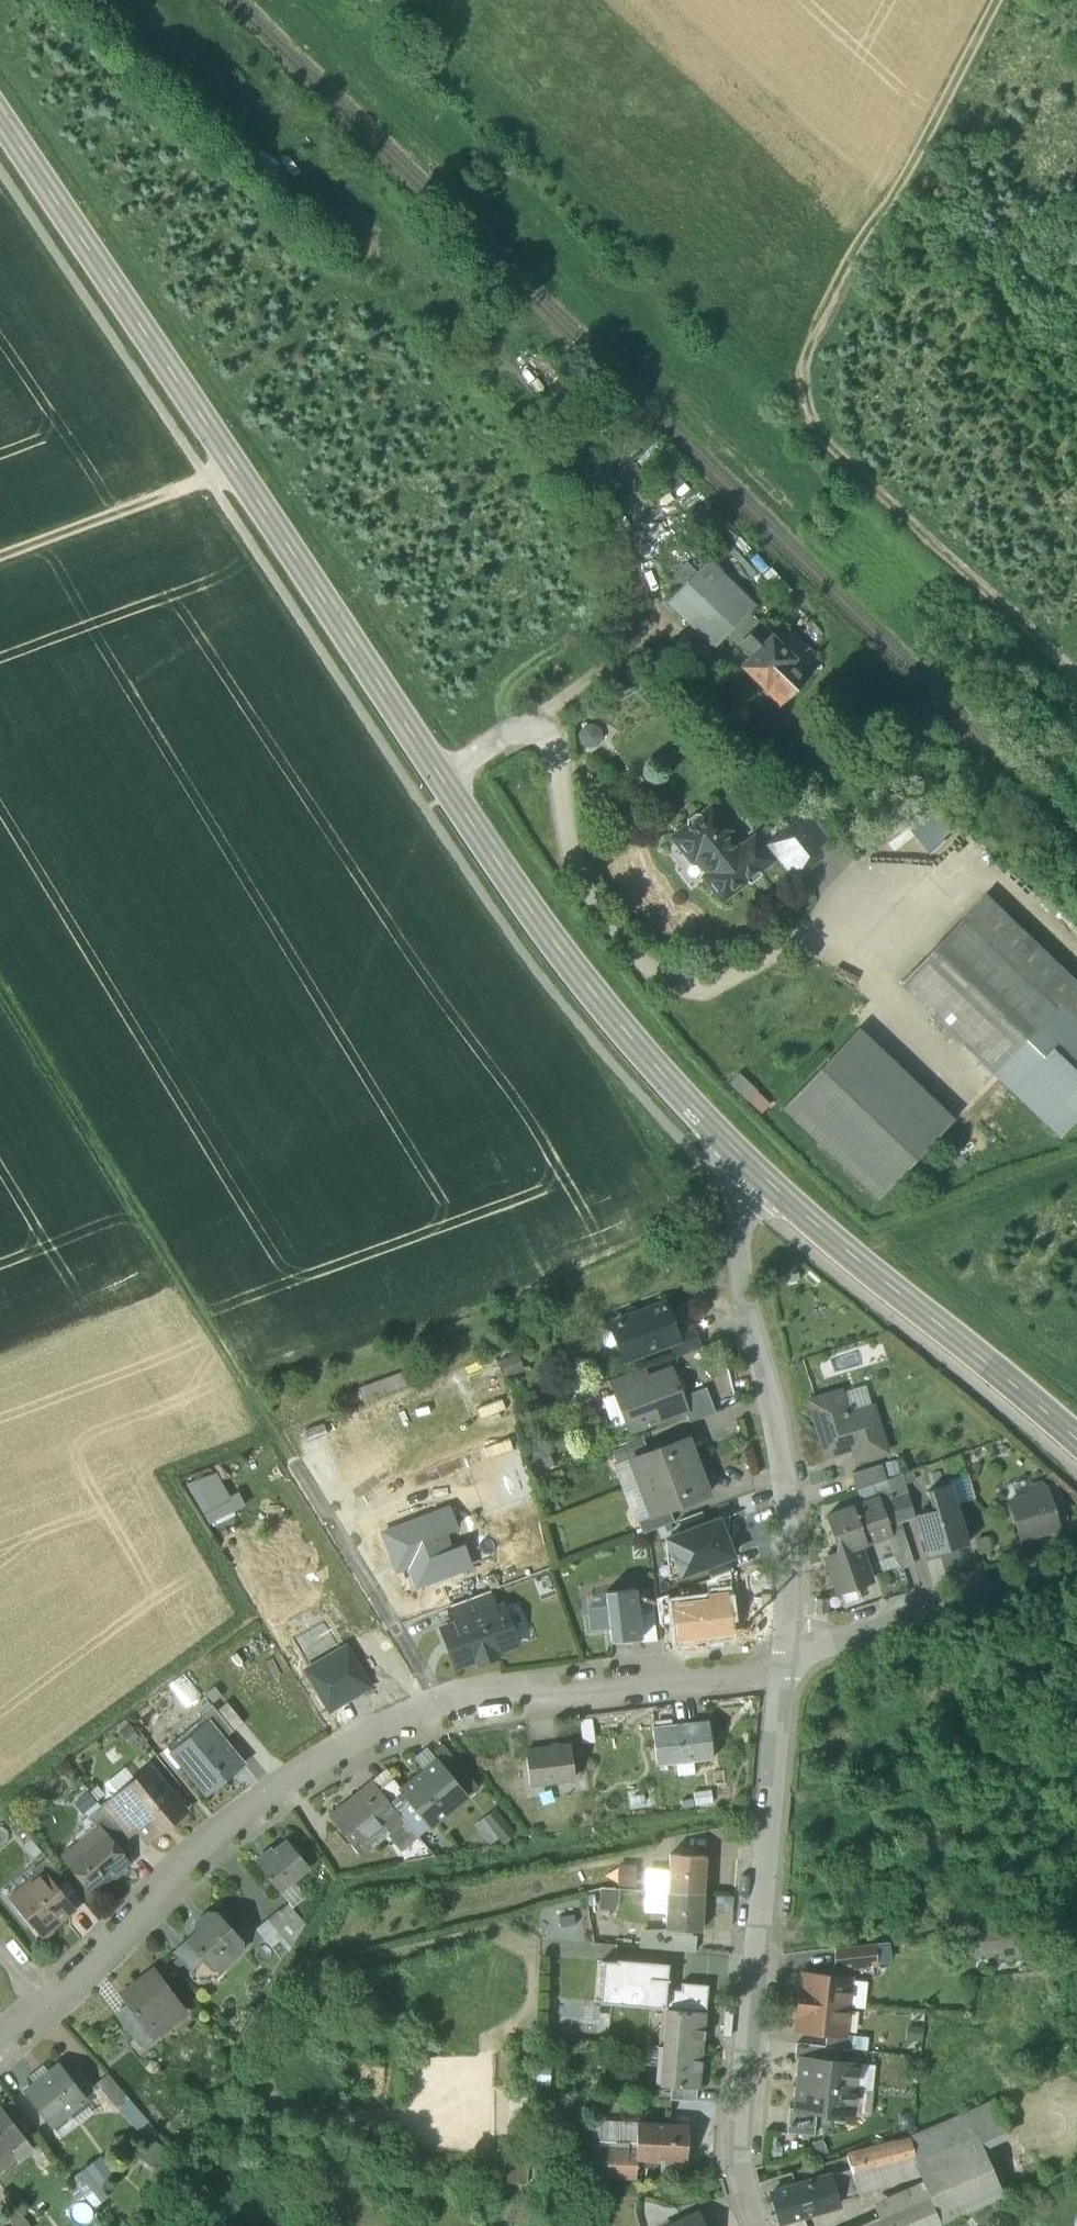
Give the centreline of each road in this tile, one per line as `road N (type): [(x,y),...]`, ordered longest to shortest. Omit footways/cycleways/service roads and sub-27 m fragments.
road 1 (secondary): [(772,1187),(693,1111),(575,969),(440,783),(0,118)]
road 2 (track): [(1076,686),(1040,640),(814,426),(802,402),(812,351),(870,245)]
road 3 (residential): [(440,1708),(357,1744),(281,1791),(177,1876),(86,1972),(0,2040)]
road 4 (track): [(0,983),(287,1456)]
road 5 (residential): [(756,2225),(739,2167),(786,1677)]
road 6 (residential): [(789,1647),(790,1499),(737,1235),(772,1187)]
road 7 (secondary): [(1076,1443),(772,1187)]
road 8 (residential): [(287,1456),(440,1708)]
road 9 (residential): [(789,1647),(1076,1581)]
road 10 (track): [(1001,0),(870,245)]
road 11 (track): [(234,468),(0,557)]
road 12 (residential): [(685,1685),(566,1696),(516,1690),(440,1708)]

